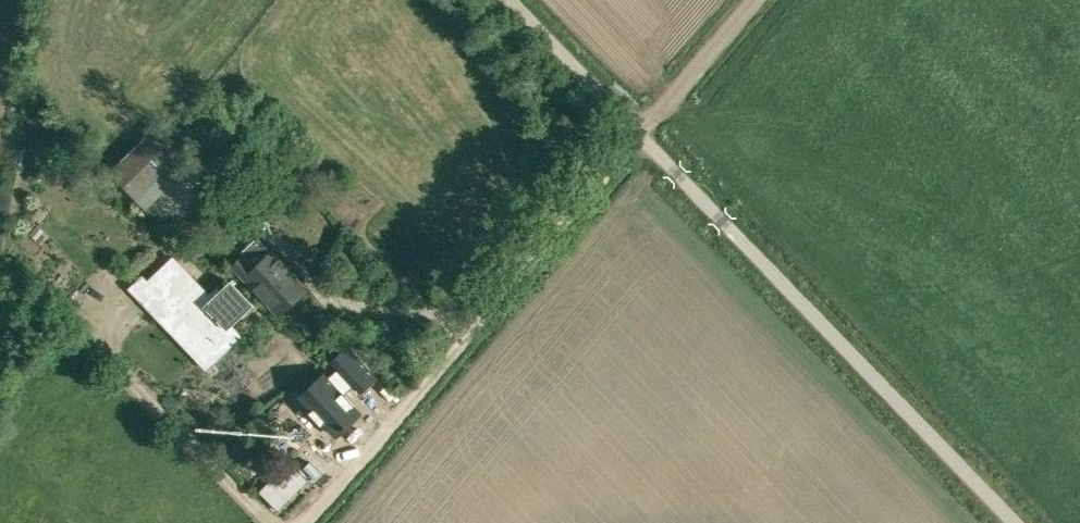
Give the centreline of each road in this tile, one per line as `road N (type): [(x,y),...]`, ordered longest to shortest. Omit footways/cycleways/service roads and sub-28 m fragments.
road 1 (unclassified): [(1013,522),(506,0)]
road 2 (track): [(293,522),(753,0)]

